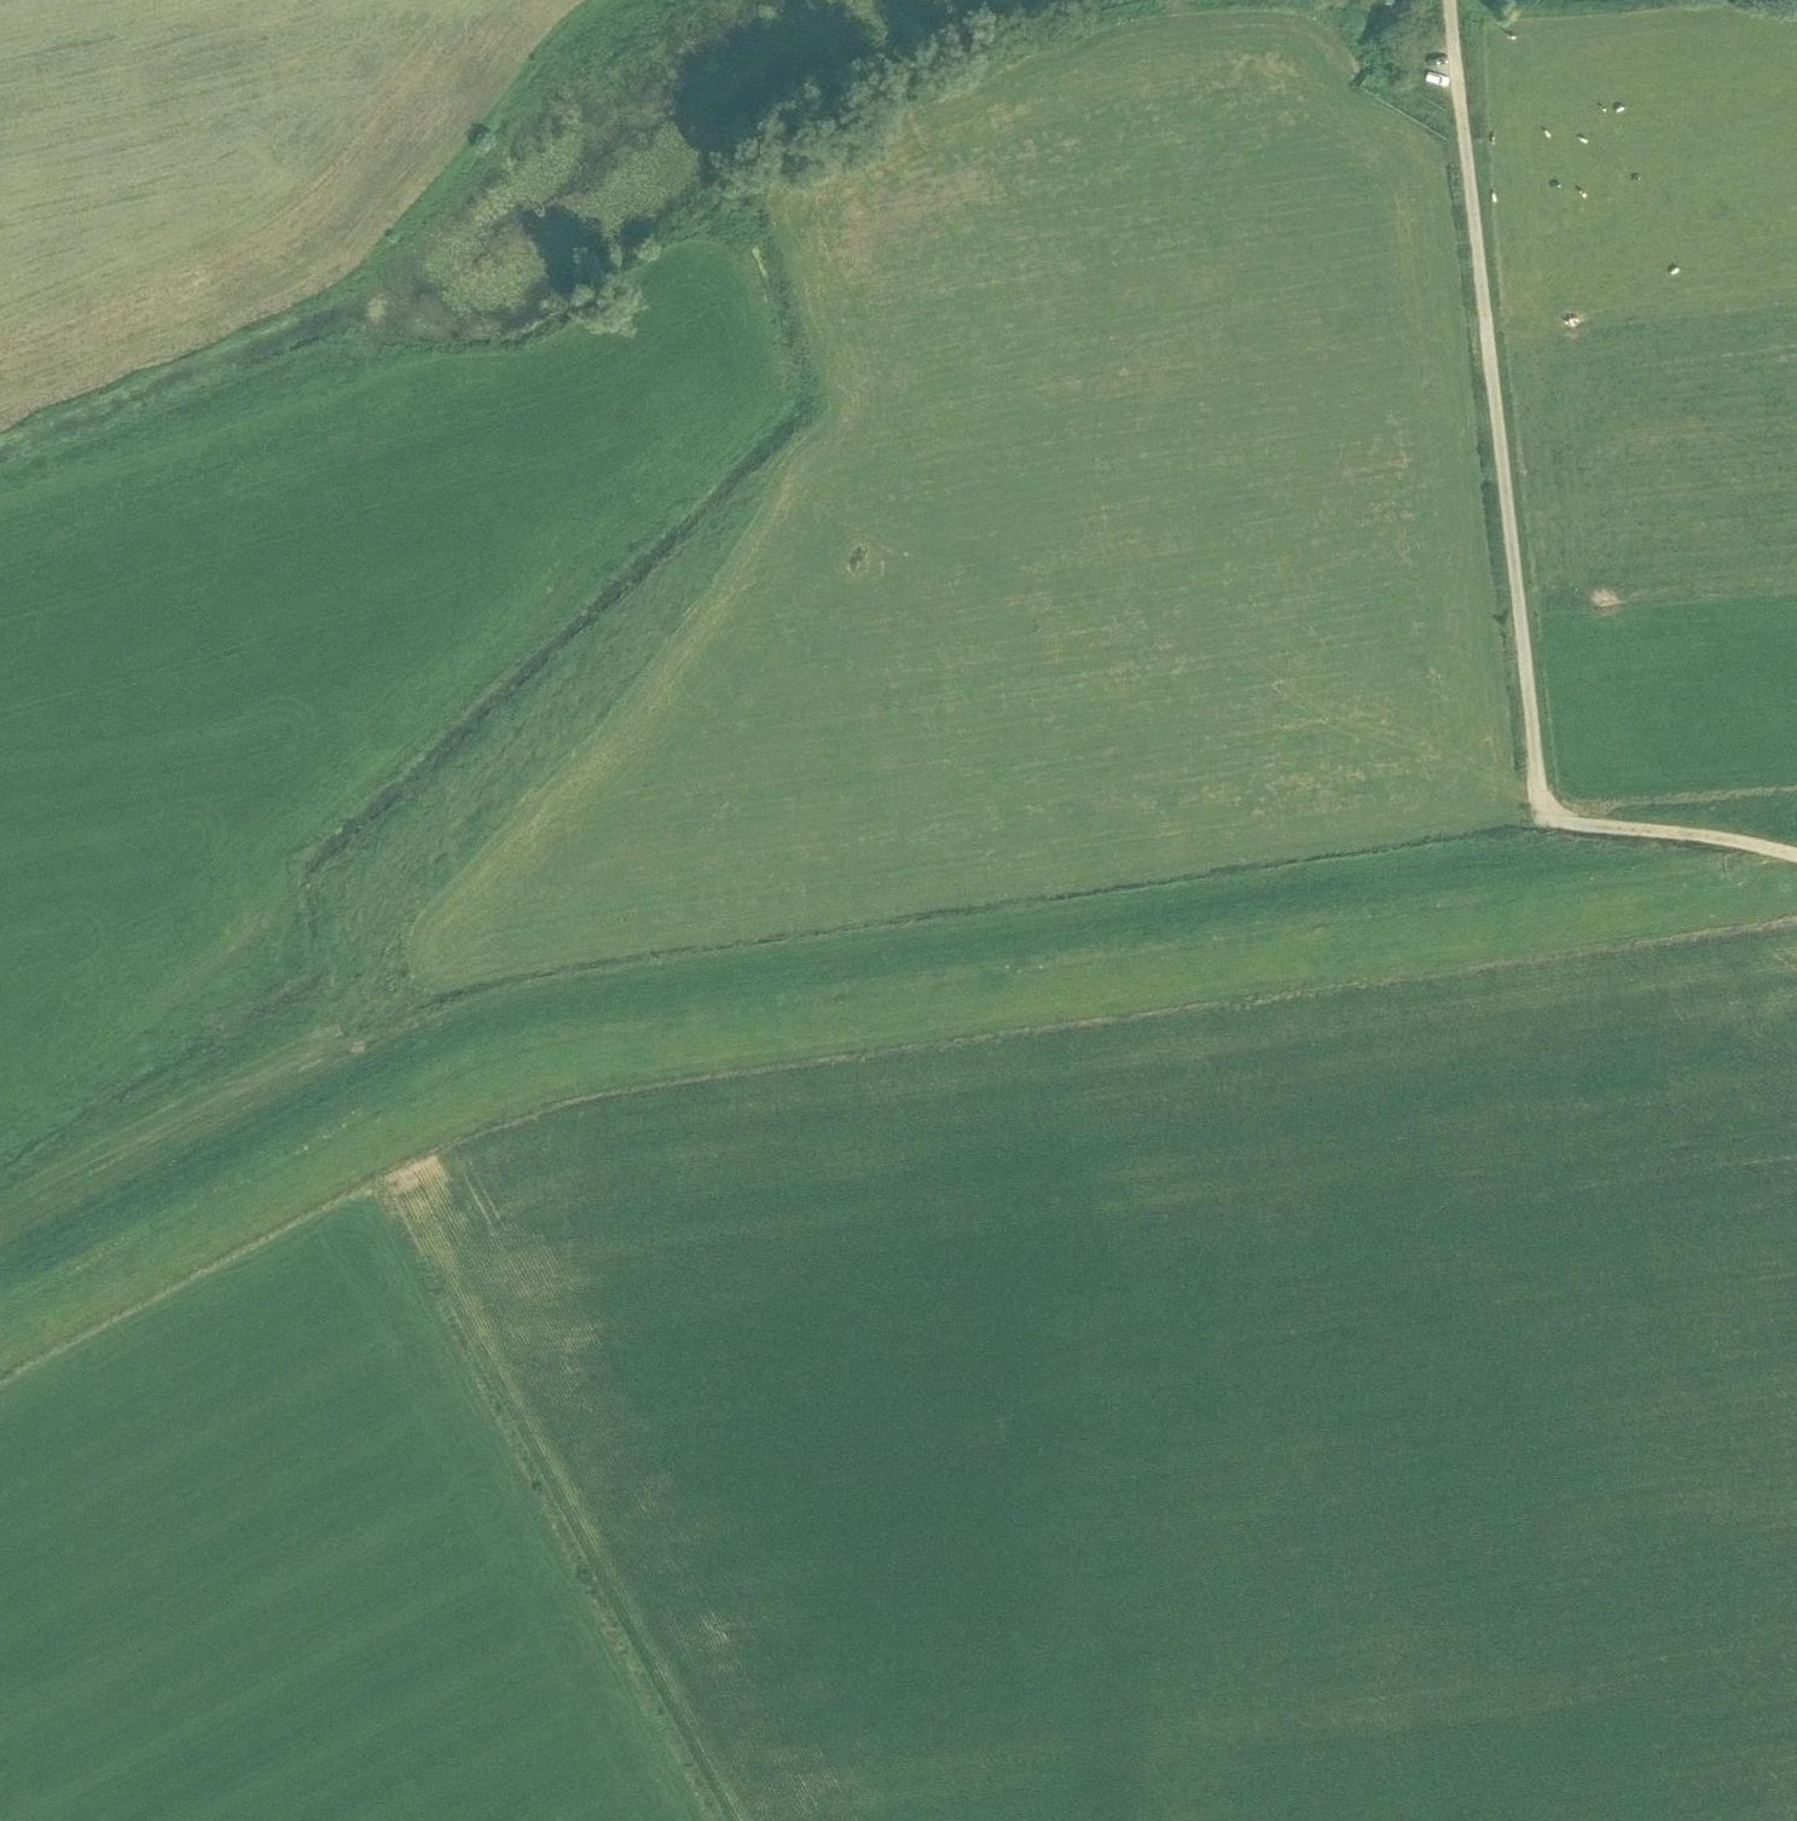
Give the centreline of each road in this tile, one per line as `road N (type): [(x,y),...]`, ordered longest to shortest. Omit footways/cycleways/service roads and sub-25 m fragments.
road 1 (unclassified): [(1454,0),(1537,789),(1551,821),(1796,857)]

